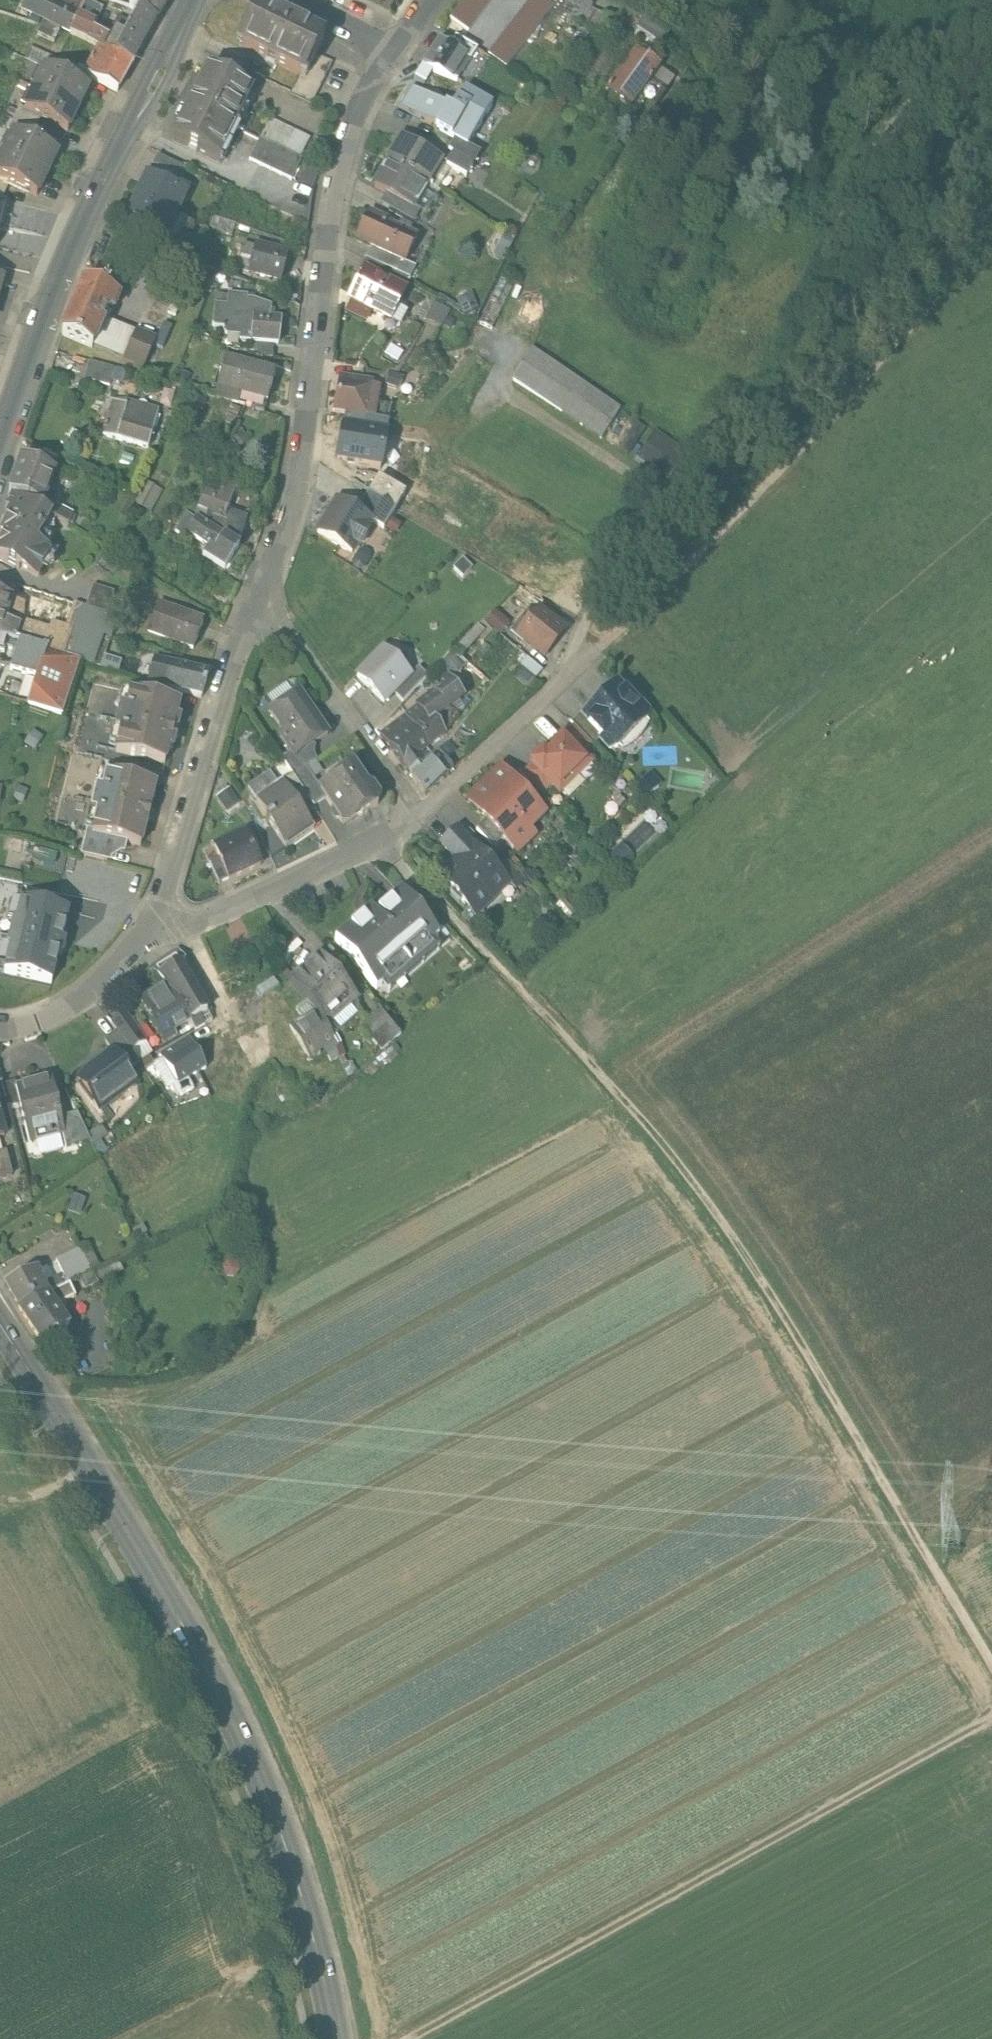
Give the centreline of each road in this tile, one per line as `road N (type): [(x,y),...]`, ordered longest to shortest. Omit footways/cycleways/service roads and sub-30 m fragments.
road 1 (track): [(991,239),(947,270),(732,511),(582,656),(588,623),(609,591),(784,385),(864,184),(938,67),(991,4)]
road 2 (track): [(373,841),(630,1101),(701,1192),(991,1655)]
road 3 (secondary): [(334,2038),(273,1810),(202,1658),(0,1316)]
road 4 (track): [(991,1714),(404,2038)]
road 5 (residential): [(260,592),(288,517),(304,436),(335,186),(352,128),(396,49)]
road 6 (secondary): [(0,439),(55,289),(194,0)]
road 7 (residential): [(153,918),(260,592)]
road 8 (residential): [(153,918),(188,921),(258,895),(416,814)]
road 9 (residential): [(416,814),(260,592)]
road 10 (residential): [(416,814),(515,729),(582,656)]
road 11 (track): [(681,504),(499,385)]
road 12 (residential): [(0,1022),(35,1016),(78,994),(153,918)]

